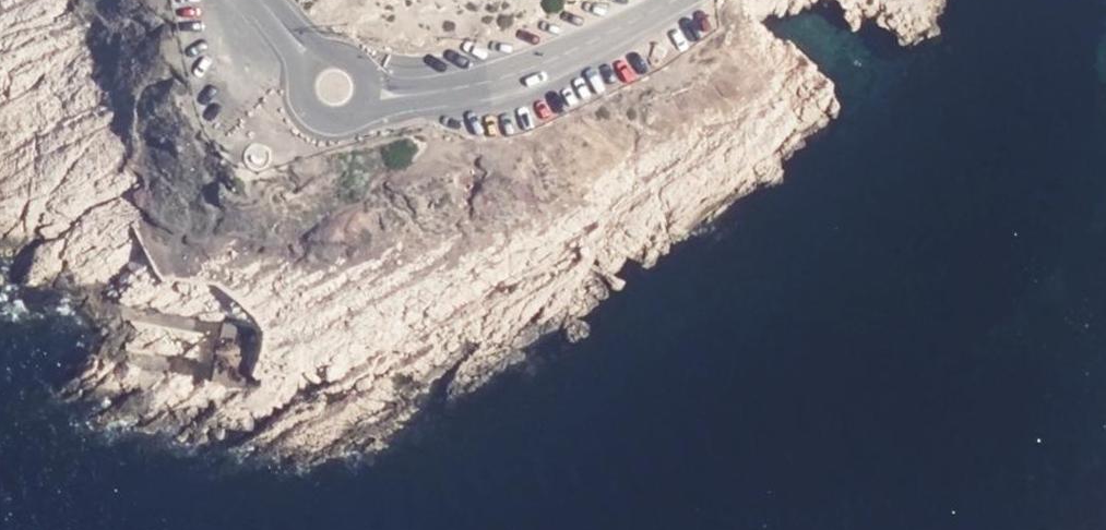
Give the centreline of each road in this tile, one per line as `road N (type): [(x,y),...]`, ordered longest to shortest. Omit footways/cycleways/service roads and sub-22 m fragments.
road 1 (residential): [(677,0),(490,81),(372,92)]
road 2 (residential): [(315,59),(304,91),(320,115),(350,116),(372,92)]

